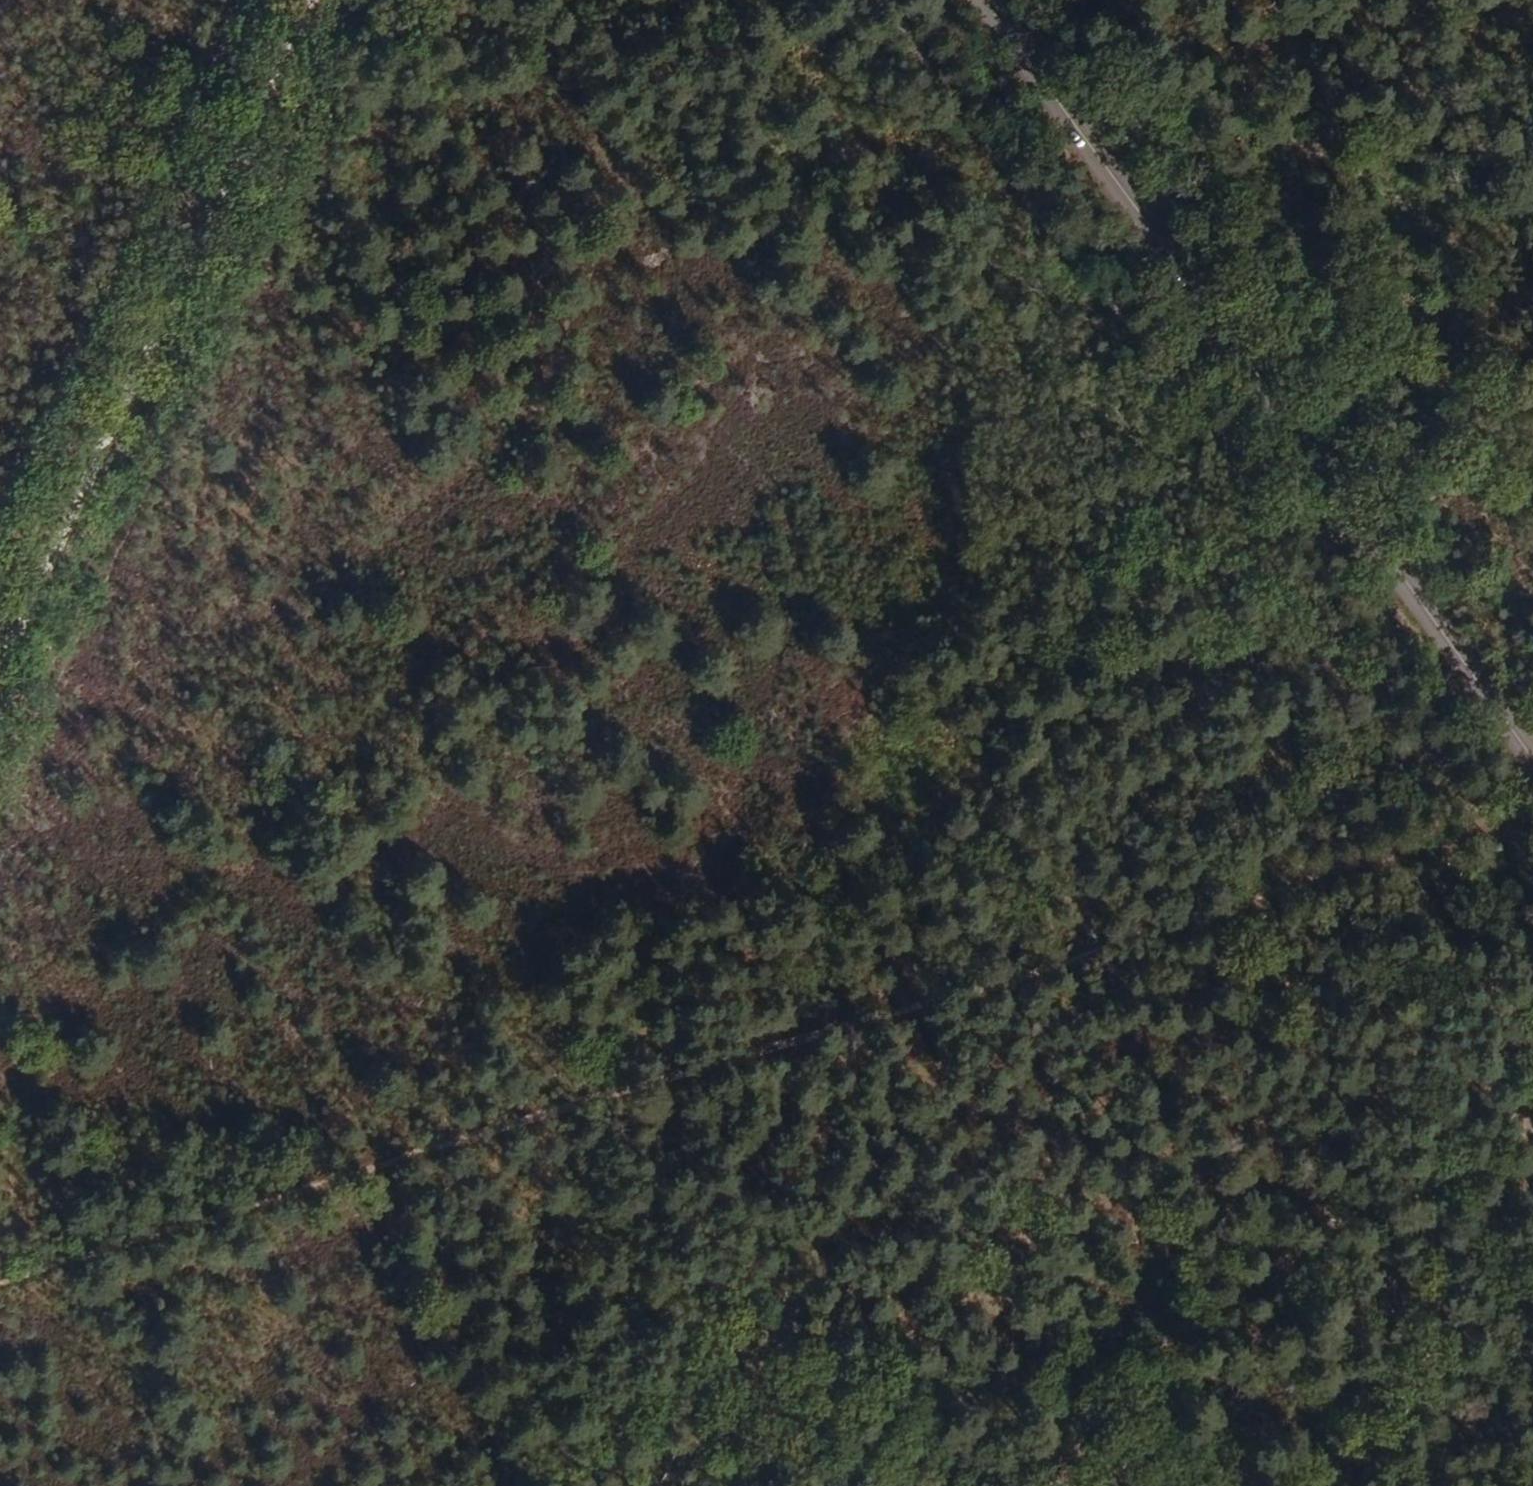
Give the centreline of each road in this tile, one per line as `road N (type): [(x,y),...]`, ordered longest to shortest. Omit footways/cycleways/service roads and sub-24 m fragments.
road 1 (track): [(0,1279),(1515,832)]
road 2 (secondary): [(986,0),(1532,761)]
road 3 (track): [(0,647),(309,0)]

